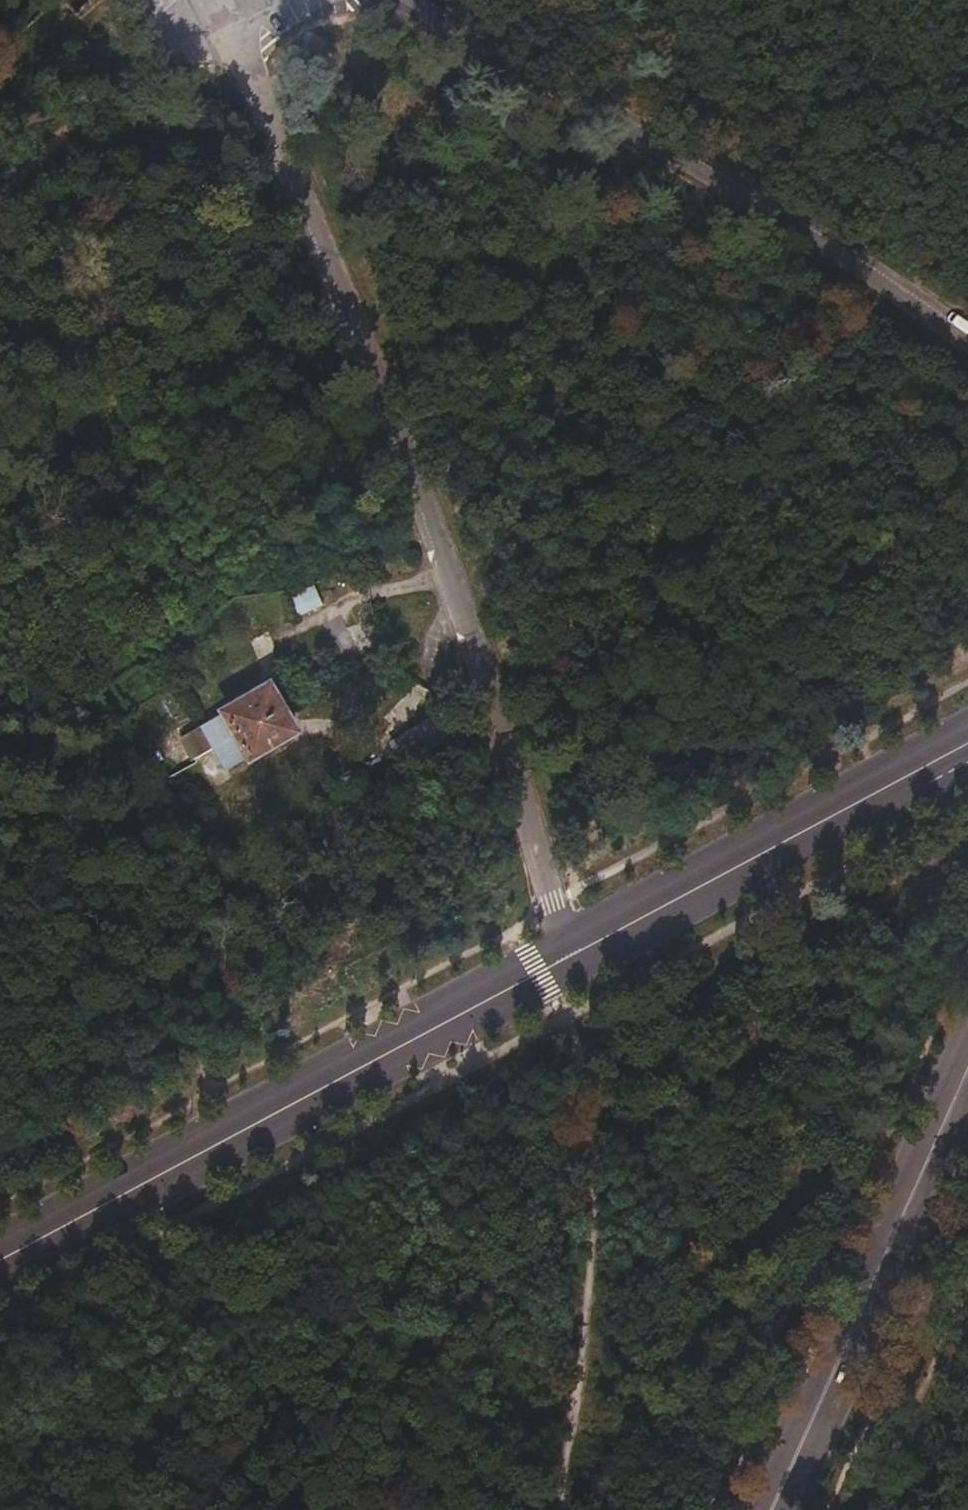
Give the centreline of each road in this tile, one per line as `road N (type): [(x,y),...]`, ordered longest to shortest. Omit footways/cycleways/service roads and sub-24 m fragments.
road 1 (unclassified): [(224,0),(224,18),(476,664),(572,955)]
road 2 (unclassified): [(967,352),(807,241),(419,0)]
road 3 (primary): [(572,955),(0,1259)]
road 4 (secondary): [(769,1509),(967,1068)]
road 5 (primary): [(967,742),(572,955)]

